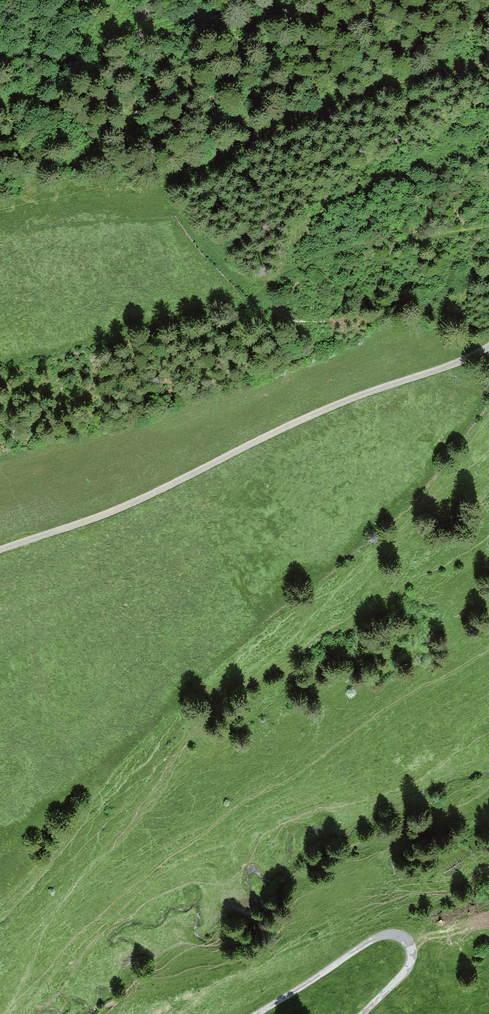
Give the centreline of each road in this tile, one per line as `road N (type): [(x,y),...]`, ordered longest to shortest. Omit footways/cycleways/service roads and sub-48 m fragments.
road 1 (unclassified): [(0,551),(123,509),(291,422),(488,347)]
road 2 (track): [(488,65),(370,96),(171,177),(0,204)]
road 3 (residential): [(261,1013),(379,939),(401,934),(416,947),(413,968),(368,1013)]

